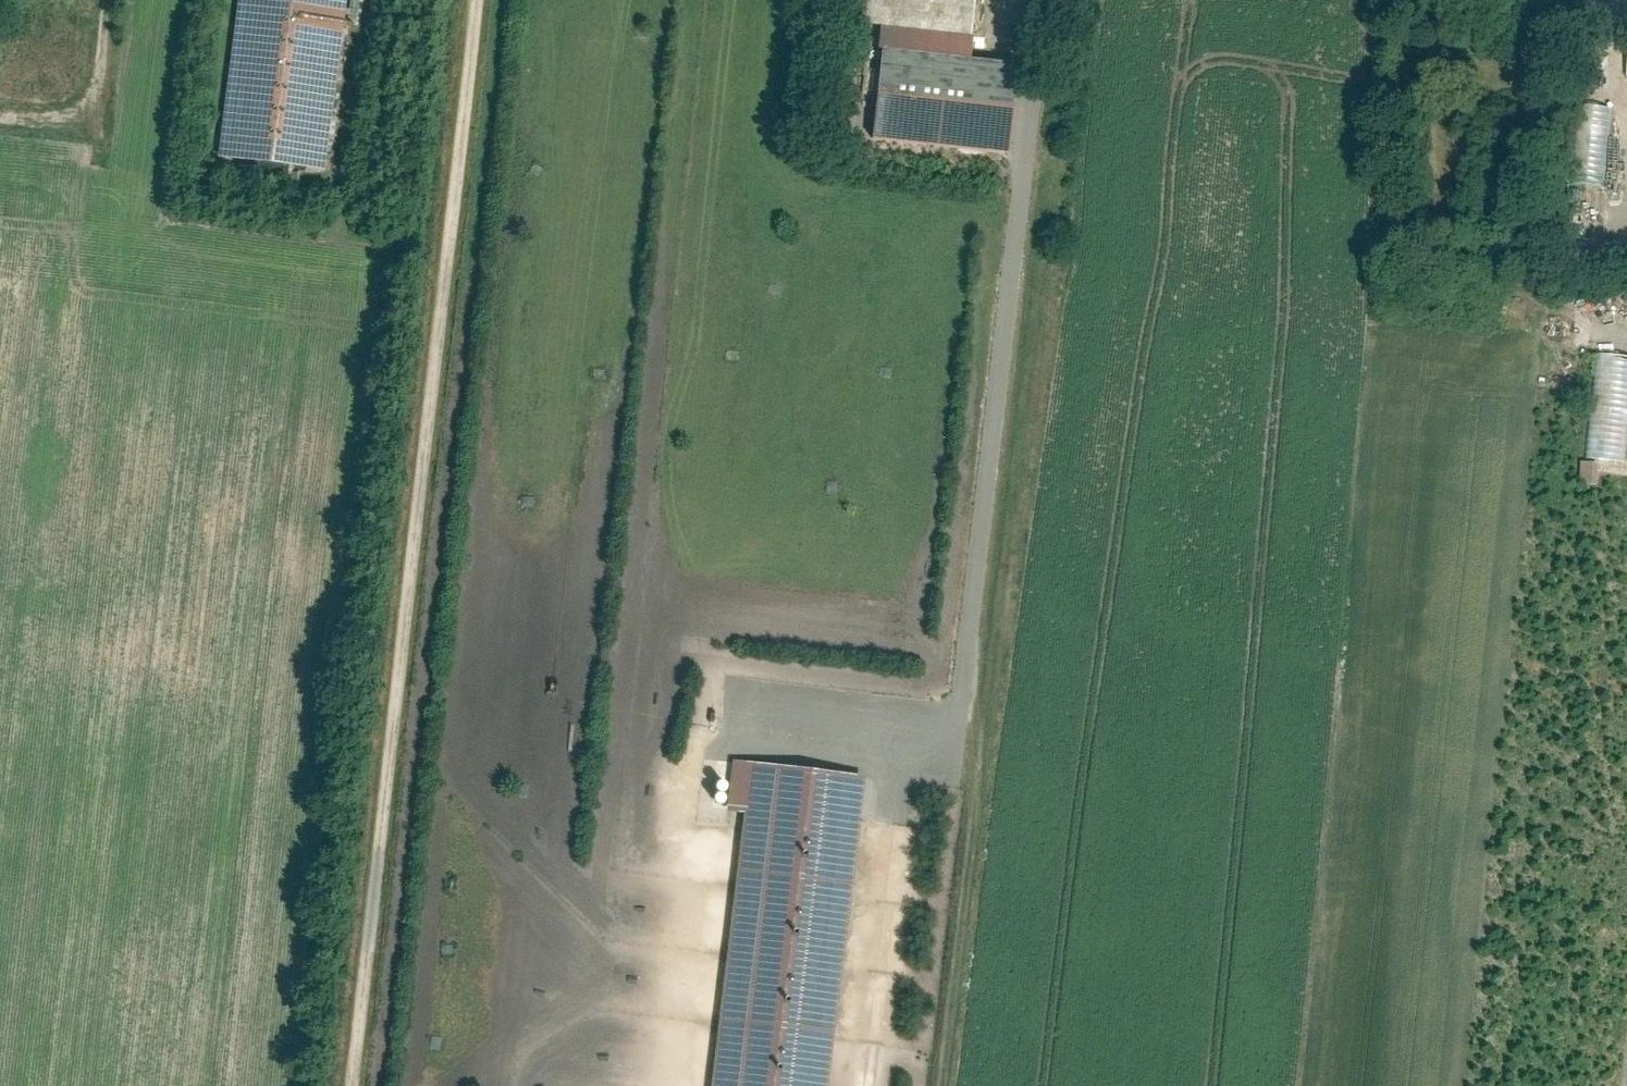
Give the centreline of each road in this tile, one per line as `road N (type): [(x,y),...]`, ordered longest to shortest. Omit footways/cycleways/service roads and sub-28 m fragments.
road 1 (track): [(475,0),(351,1085)]

